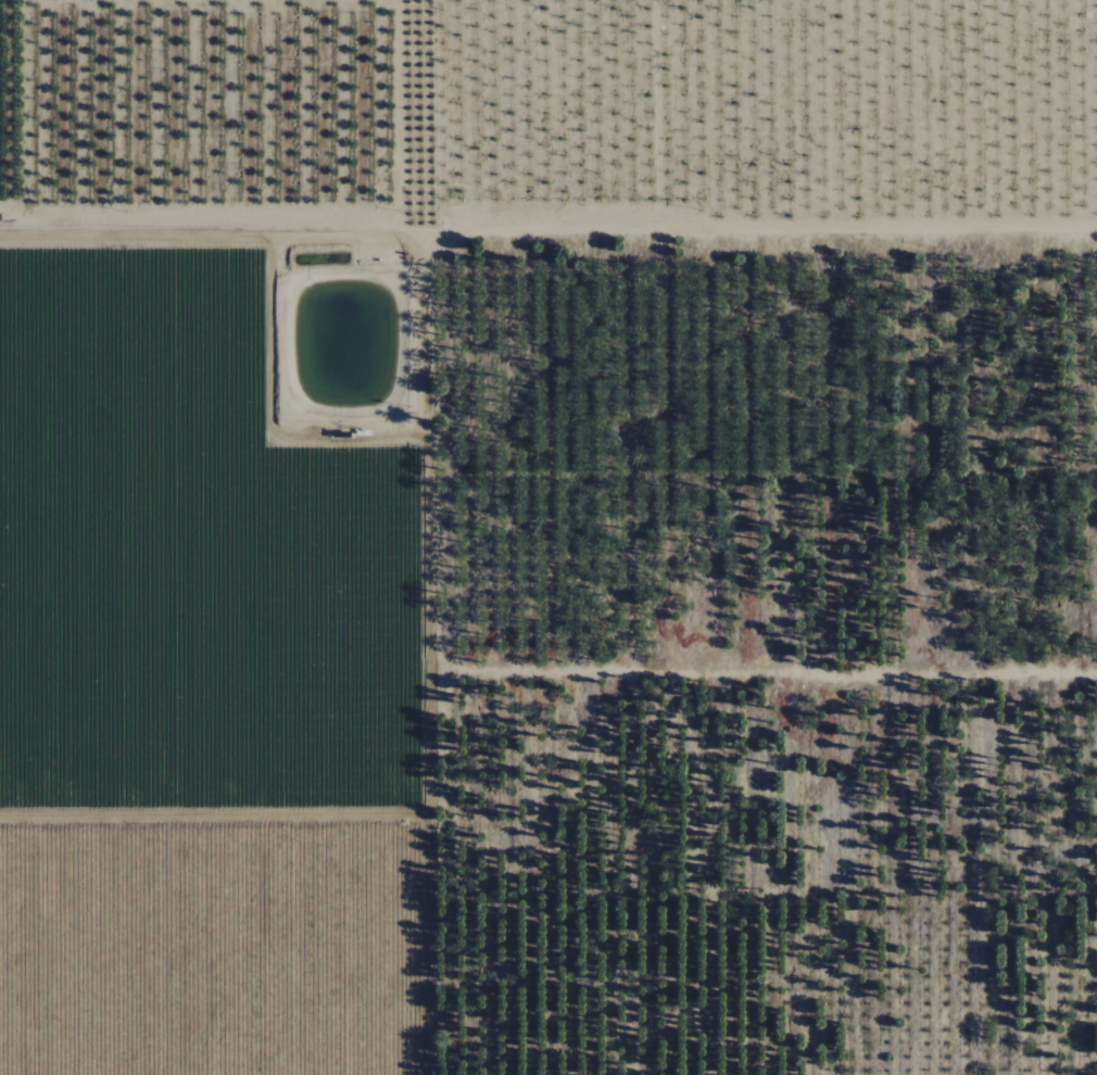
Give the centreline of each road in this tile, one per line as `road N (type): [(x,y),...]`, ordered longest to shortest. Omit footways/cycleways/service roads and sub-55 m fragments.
road 1 (residential): [(1096,229),(0,238)]

